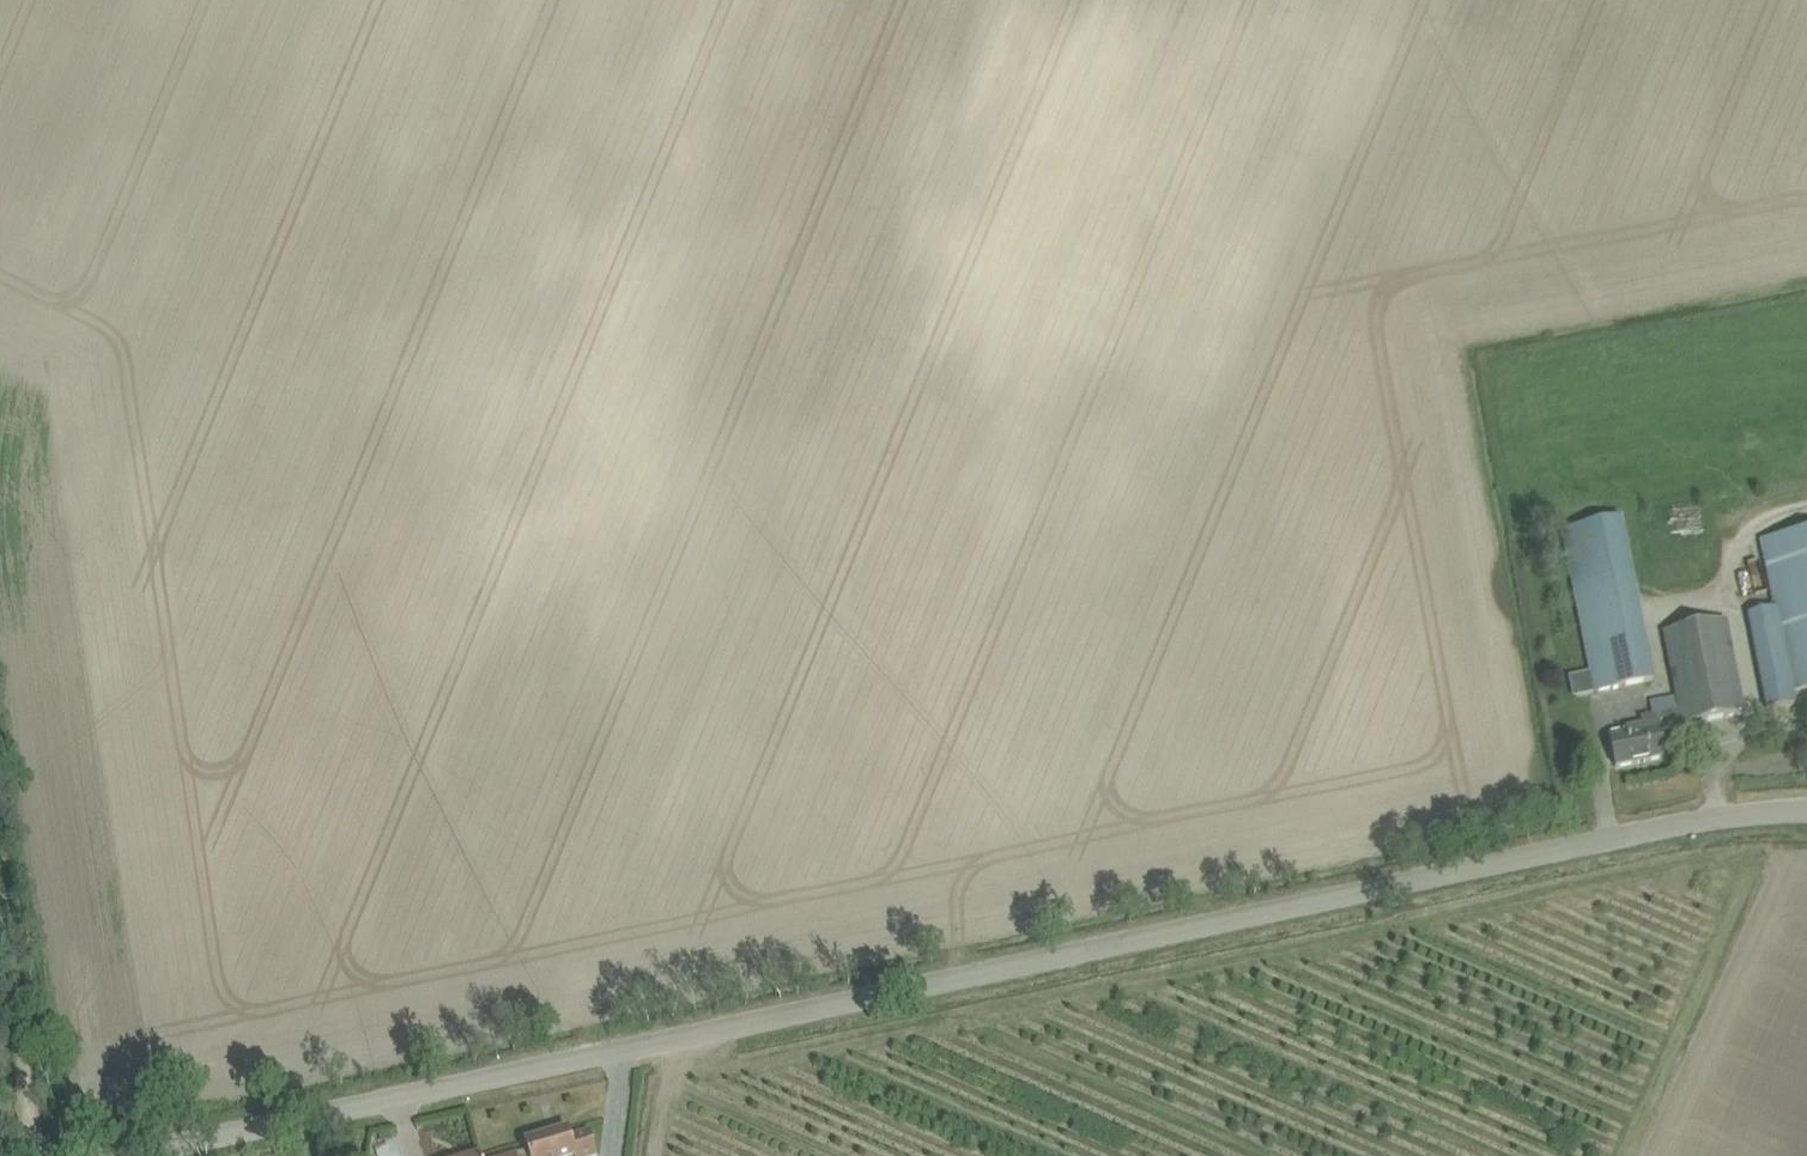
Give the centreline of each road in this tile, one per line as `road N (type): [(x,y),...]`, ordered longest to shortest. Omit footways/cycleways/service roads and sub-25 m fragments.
road 1 (unclassified): [(137,1155),(1669,829),(1806,819)]

